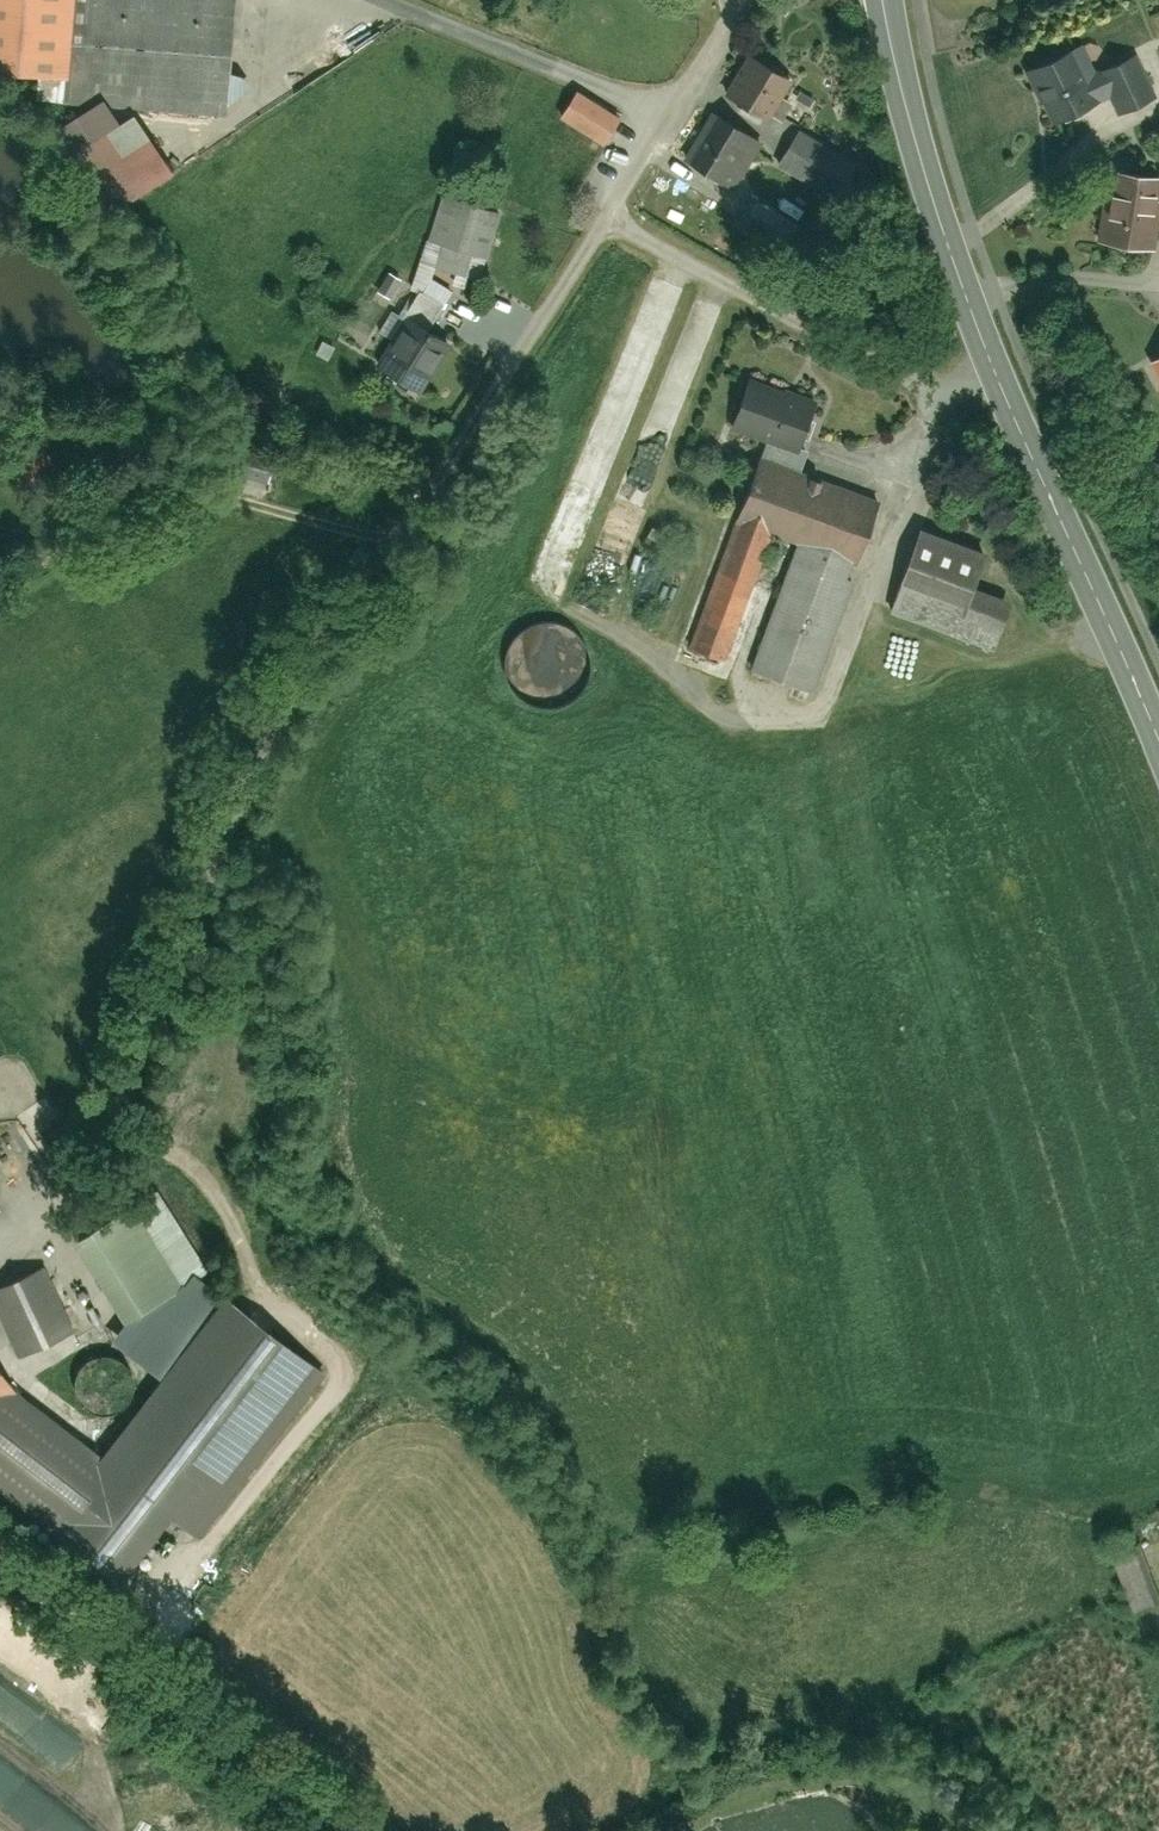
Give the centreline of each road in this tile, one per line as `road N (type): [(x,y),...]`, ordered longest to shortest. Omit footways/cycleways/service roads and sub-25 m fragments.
road 1 (track): [(523,354),(336,630),(203,908),(103,1173),(0,1261)]
road 2 (primary): [(1158,744),(972,321),(902,95),(887,0)]
road 3 (residential): [(0,1548),(358,1830)]

